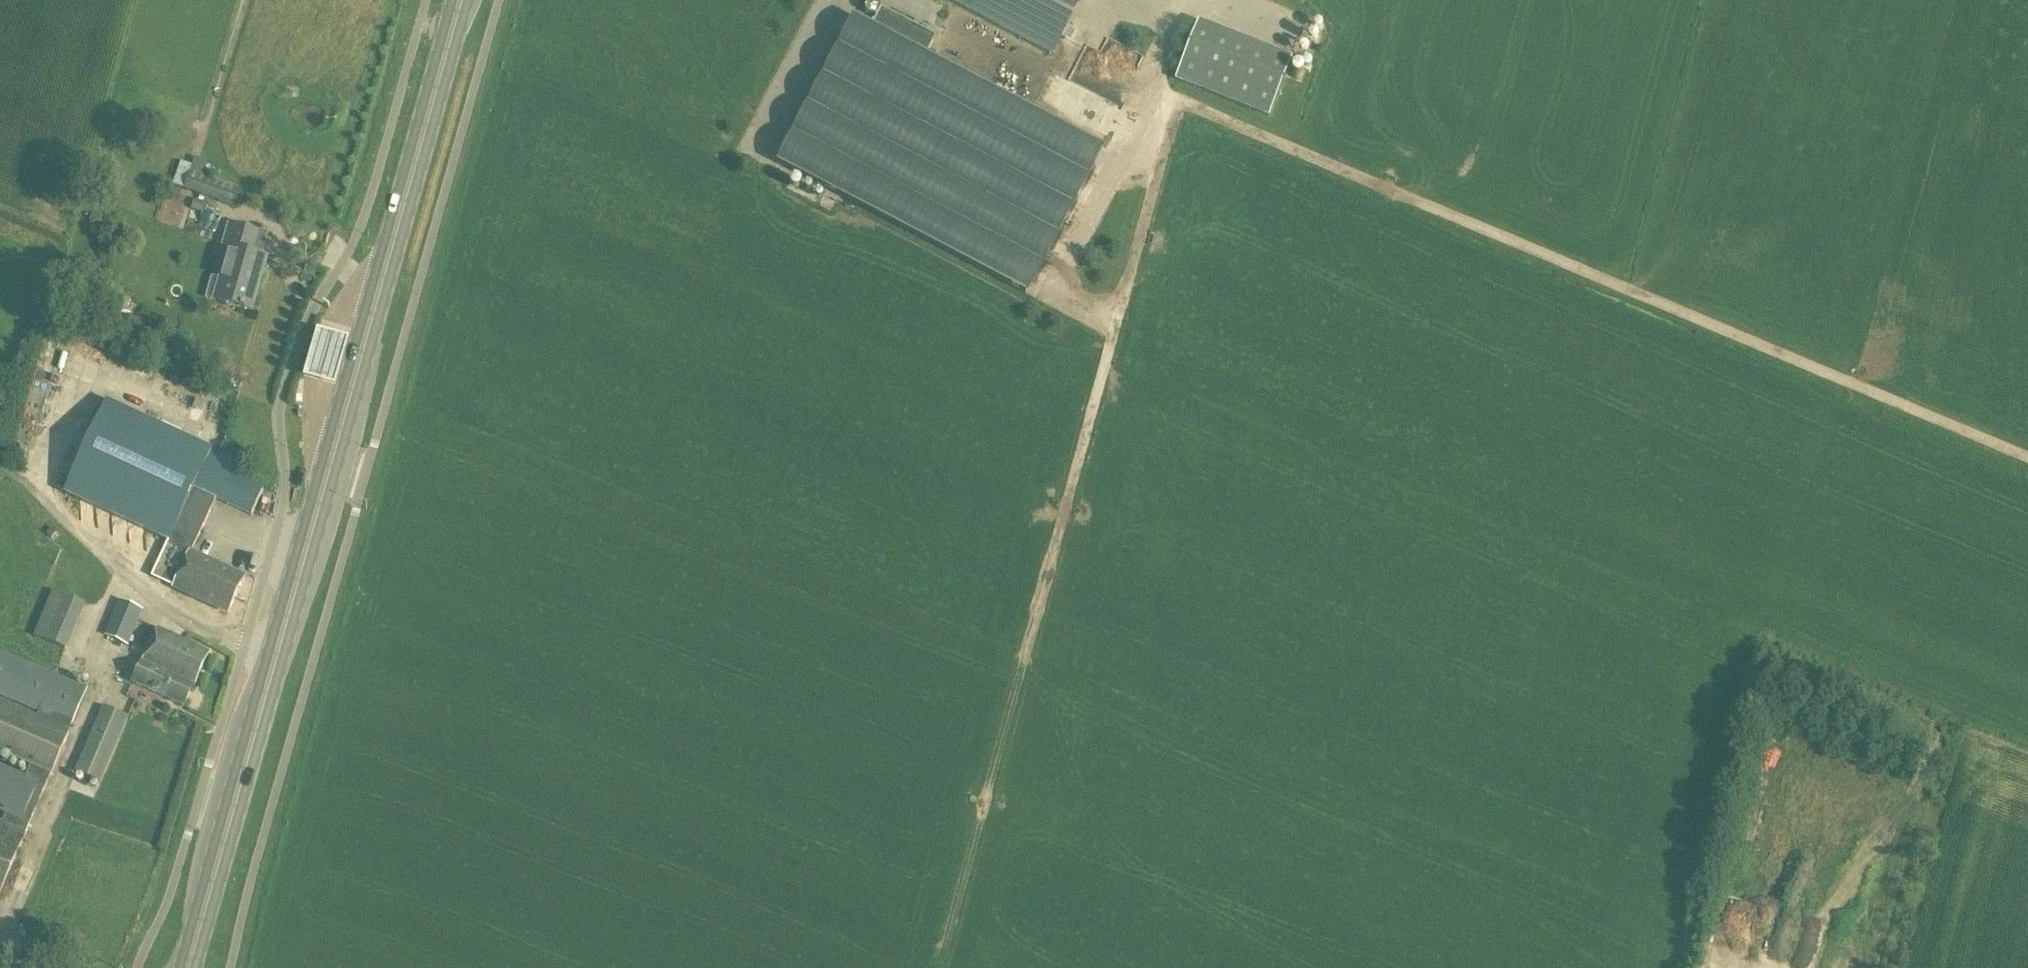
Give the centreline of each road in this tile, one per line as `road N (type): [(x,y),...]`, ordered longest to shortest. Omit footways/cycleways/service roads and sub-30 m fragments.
road 1 (primary): [(192,967),(463,0)]

